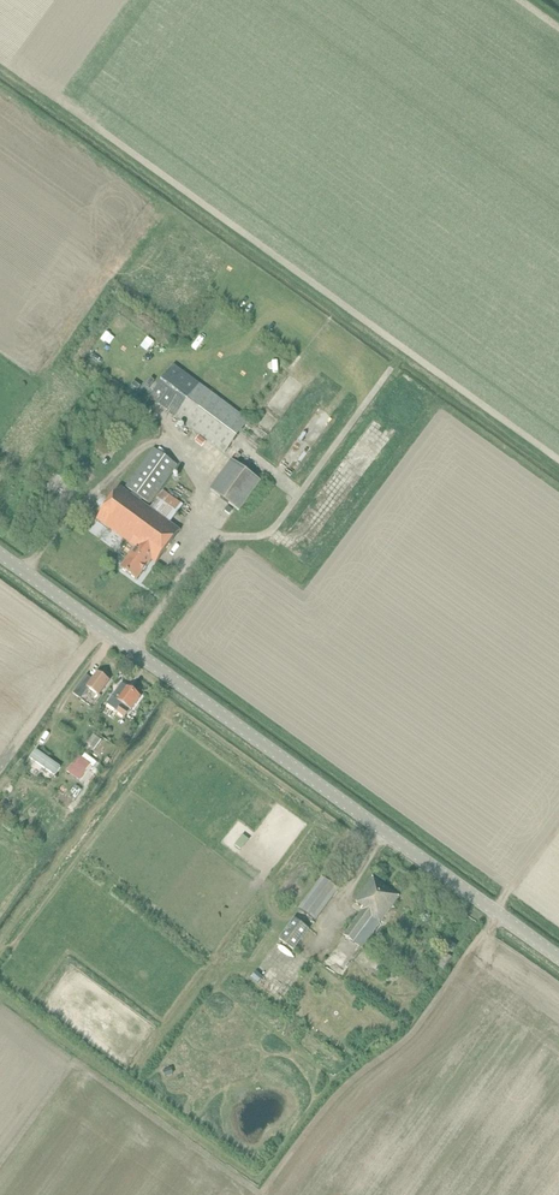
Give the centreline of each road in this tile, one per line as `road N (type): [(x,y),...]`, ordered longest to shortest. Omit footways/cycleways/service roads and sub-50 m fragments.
road 1 (tertiary): [(558,959),(0,555)]
road 2 (track): [(101,628),(0,766)]

